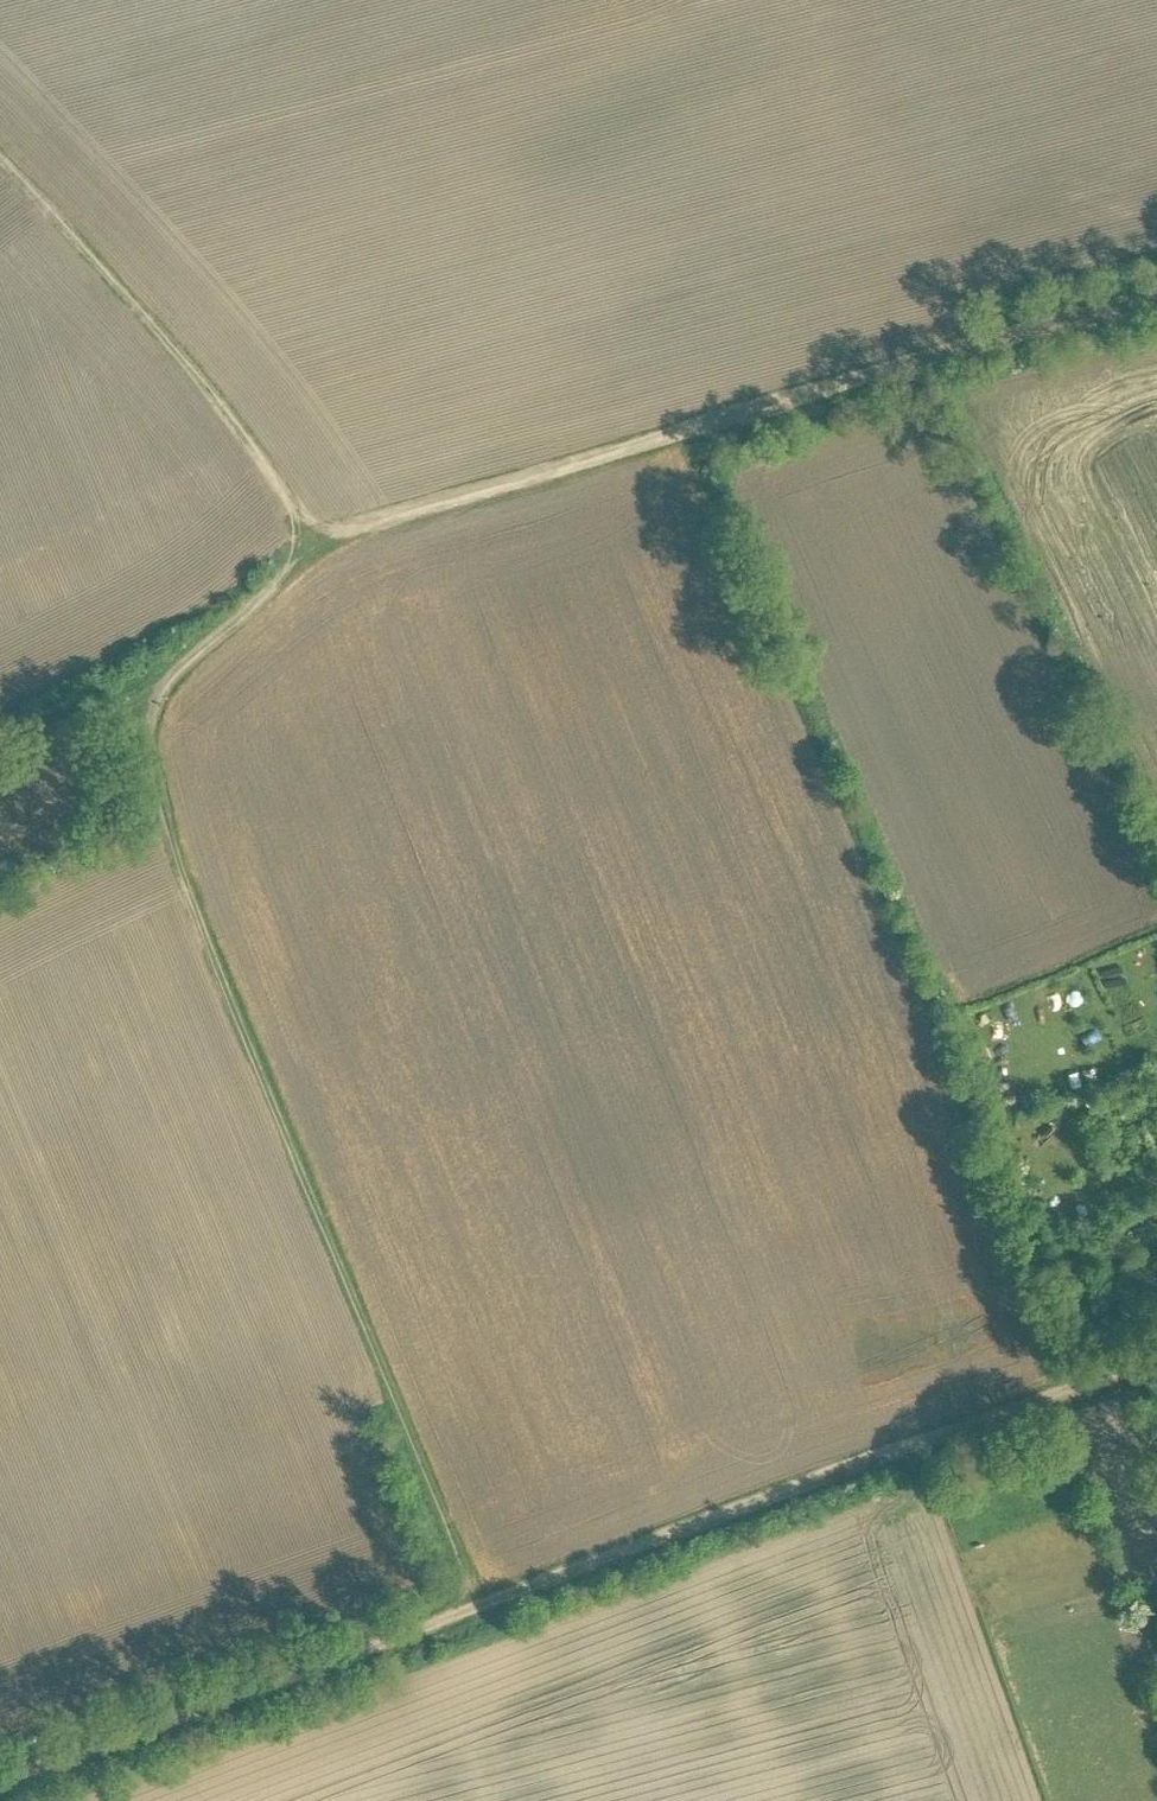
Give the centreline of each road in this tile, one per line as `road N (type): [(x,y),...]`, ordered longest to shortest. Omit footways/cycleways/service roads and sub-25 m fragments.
road 1 (track): [(479,1604),(193,908),(158,794),(155,705),(167,682),(283,573),(295,521),(259,450),(205,377),(0,157)]
road 2 (track): [(1156,296),(353,529),(295,521)]
road 3 (track): [(479,1604),(1156,1360)]
road 4 (track): [(0,1778),(479,1604)]

